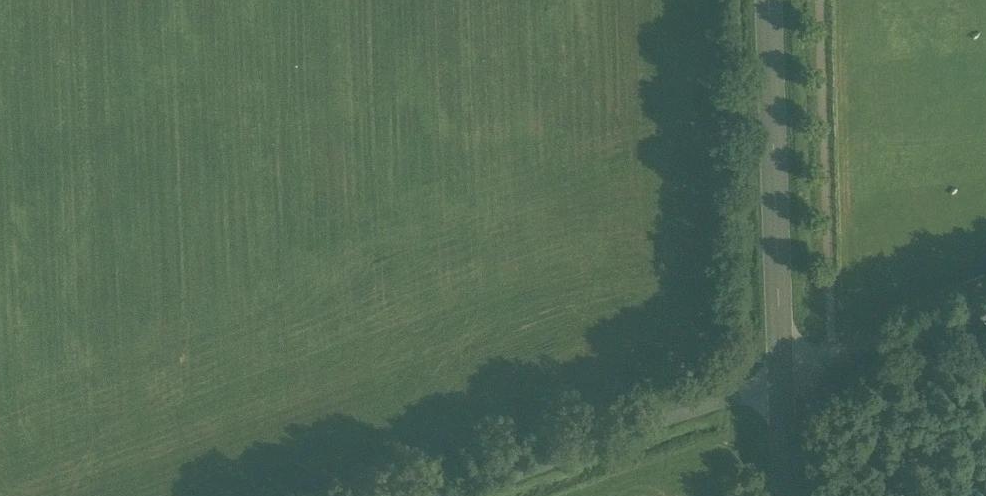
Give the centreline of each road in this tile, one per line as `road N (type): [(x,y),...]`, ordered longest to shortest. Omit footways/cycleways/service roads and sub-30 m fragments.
road 1 (secondary): [(781,376),(769,0)]
road 2 (unclassified): [(460,495),(781,376)]

